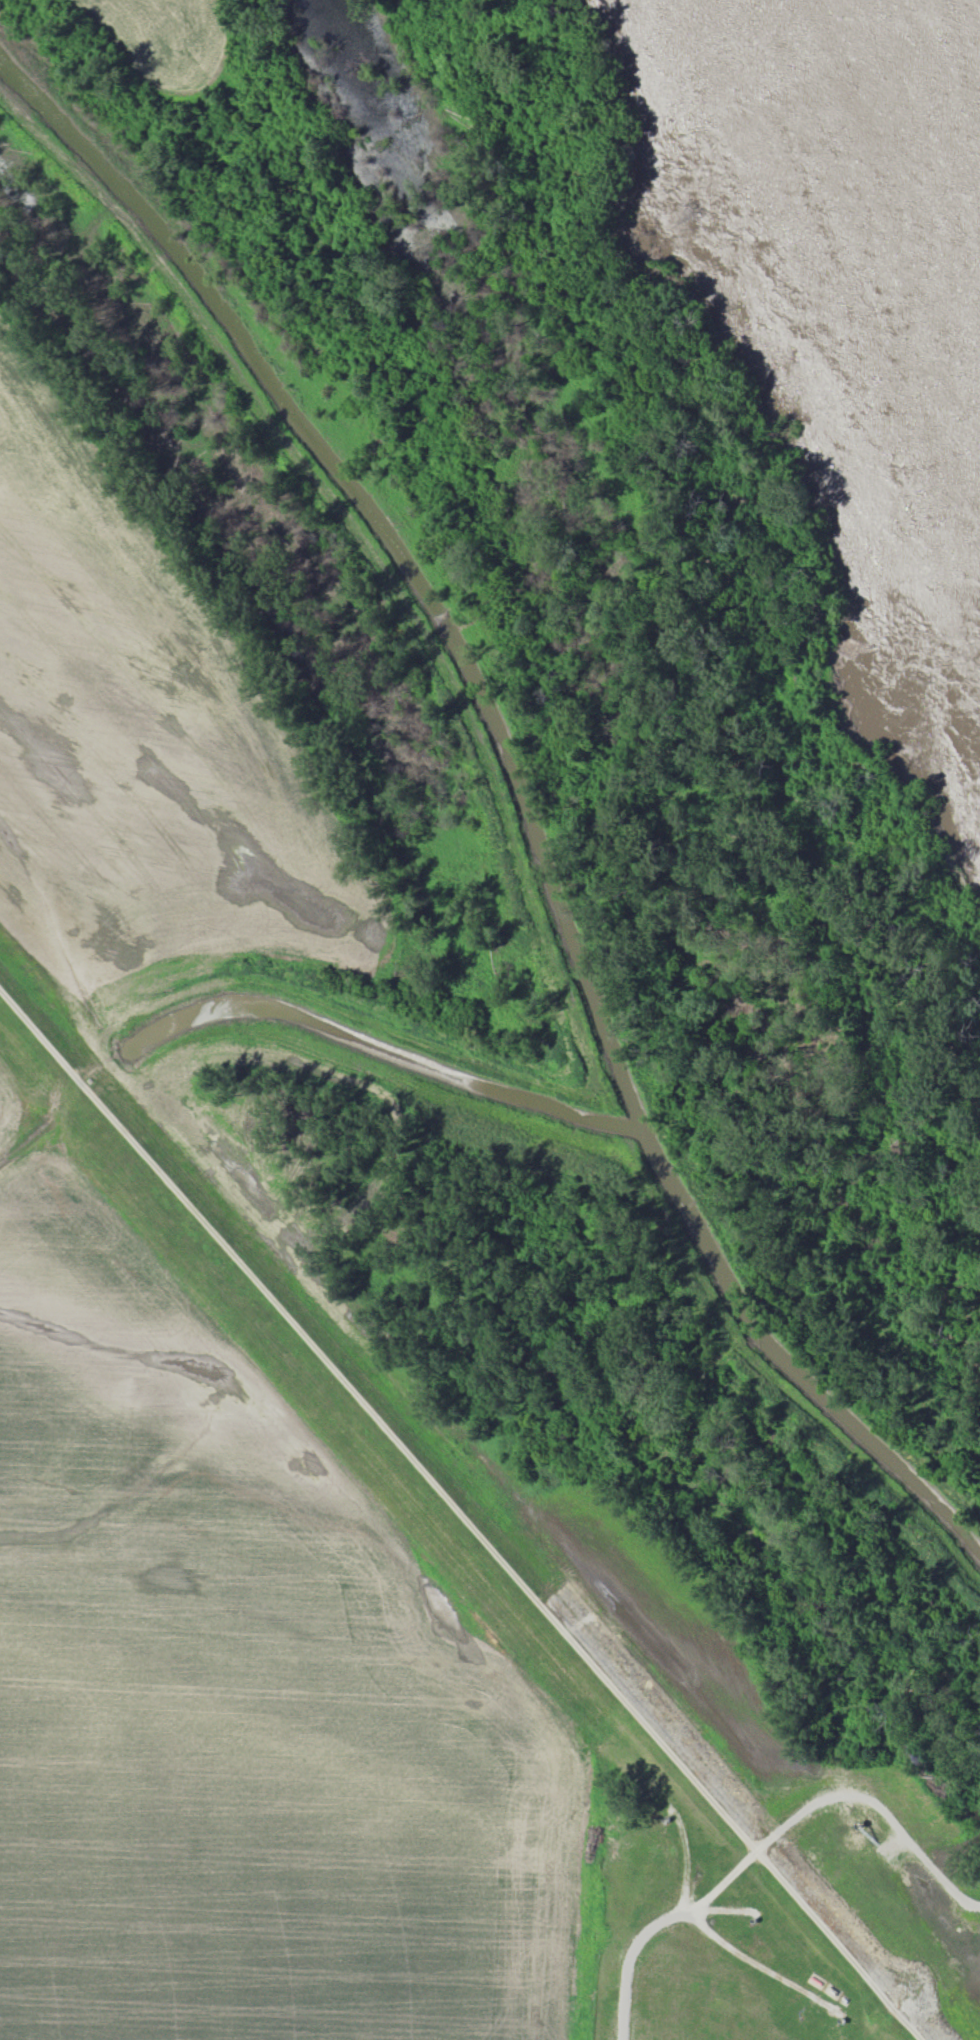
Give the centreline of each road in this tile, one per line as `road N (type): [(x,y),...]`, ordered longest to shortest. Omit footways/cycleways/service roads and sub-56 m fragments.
road 1 (track): [(915,2039),(0,985)]

